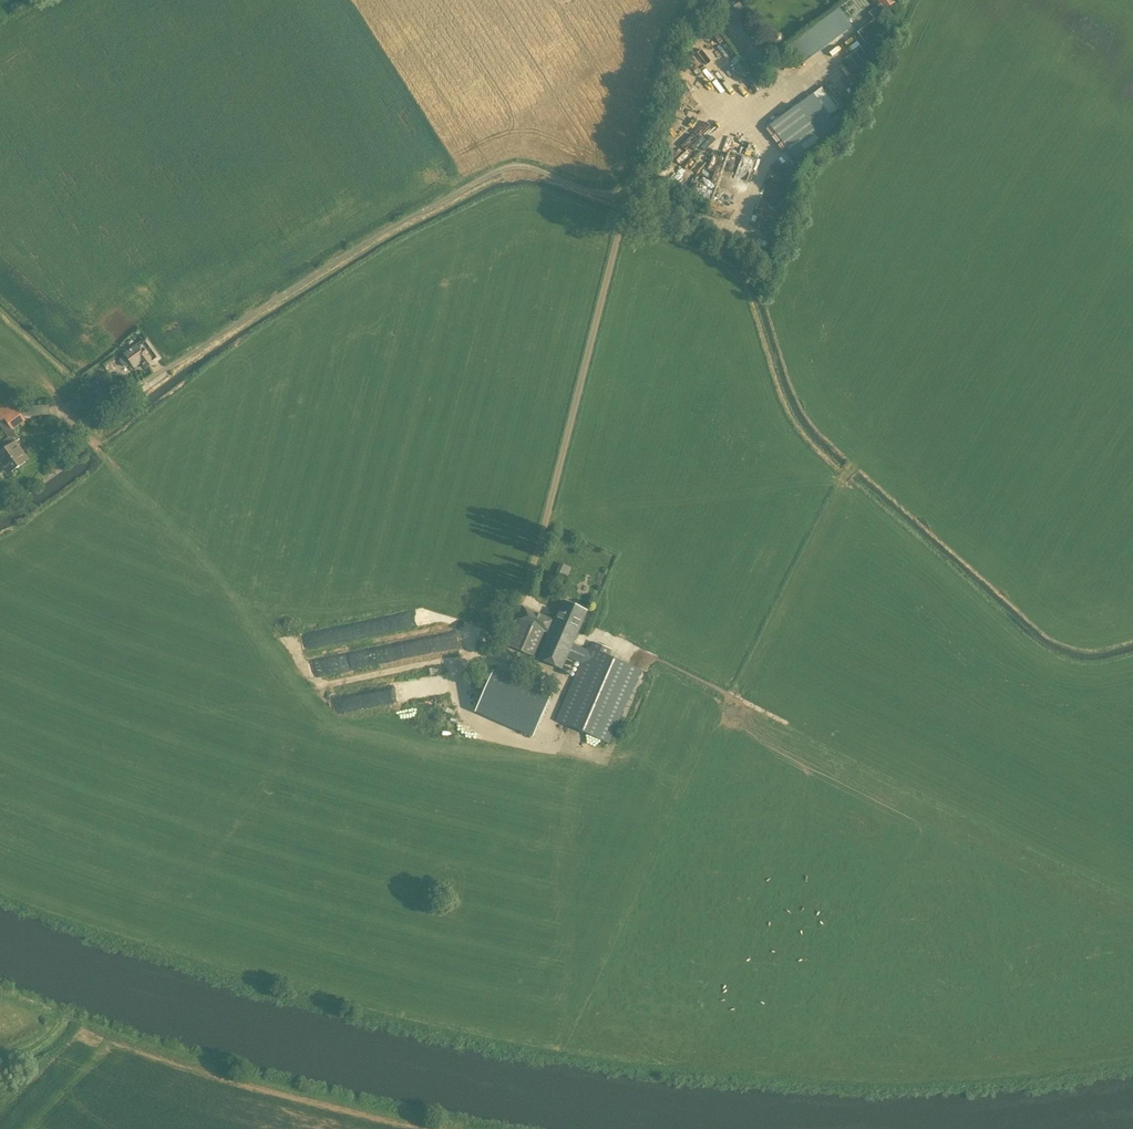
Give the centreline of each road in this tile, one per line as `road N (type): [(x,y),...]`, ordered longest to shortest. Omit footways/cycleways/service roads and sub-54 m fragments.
road 1 (unclassified): [(540,539),(665,46),(685,20),(718,0)]
road 2 (track): [(628,199),(538,170),(500,171),(361,246),(170,368)]
road 3 (track): [(472,627),(457,686),(473,731),(606,761),(651,656)]
road 4 (track): [(320,688),(445,661),(494,659),(562,685),(537,745)]
road 5 (track): [(859,459),(769,639),(759,710)]
road 6 (track): [(597,633),(785,722)]
road 7 (track): [(0,538),(111,464)]

